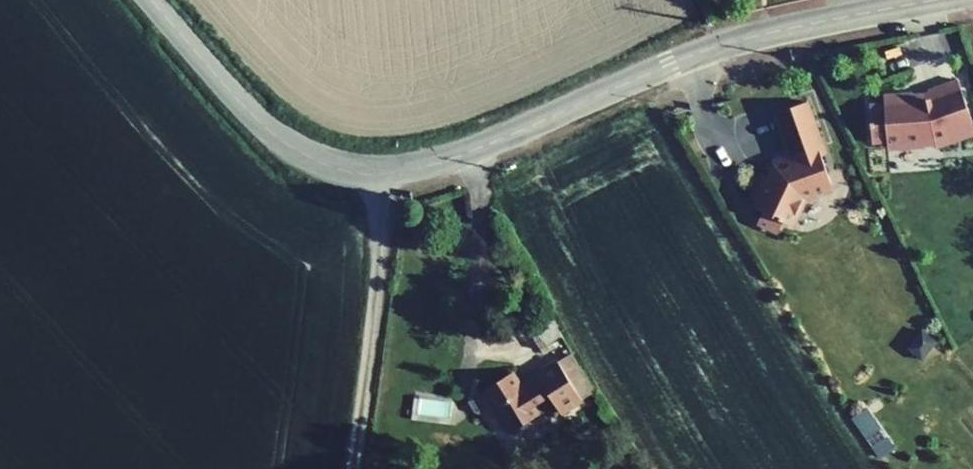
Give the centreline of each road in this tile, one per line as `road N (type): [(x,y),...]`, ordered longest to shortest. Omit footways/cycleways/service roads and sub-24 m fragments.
road 1 (tertiary): [(150,0),(285,145),(322,165),(387,174),(467,151),(723,44),(937,0)]
road 2 (track): [(387,174),(354,468)]

